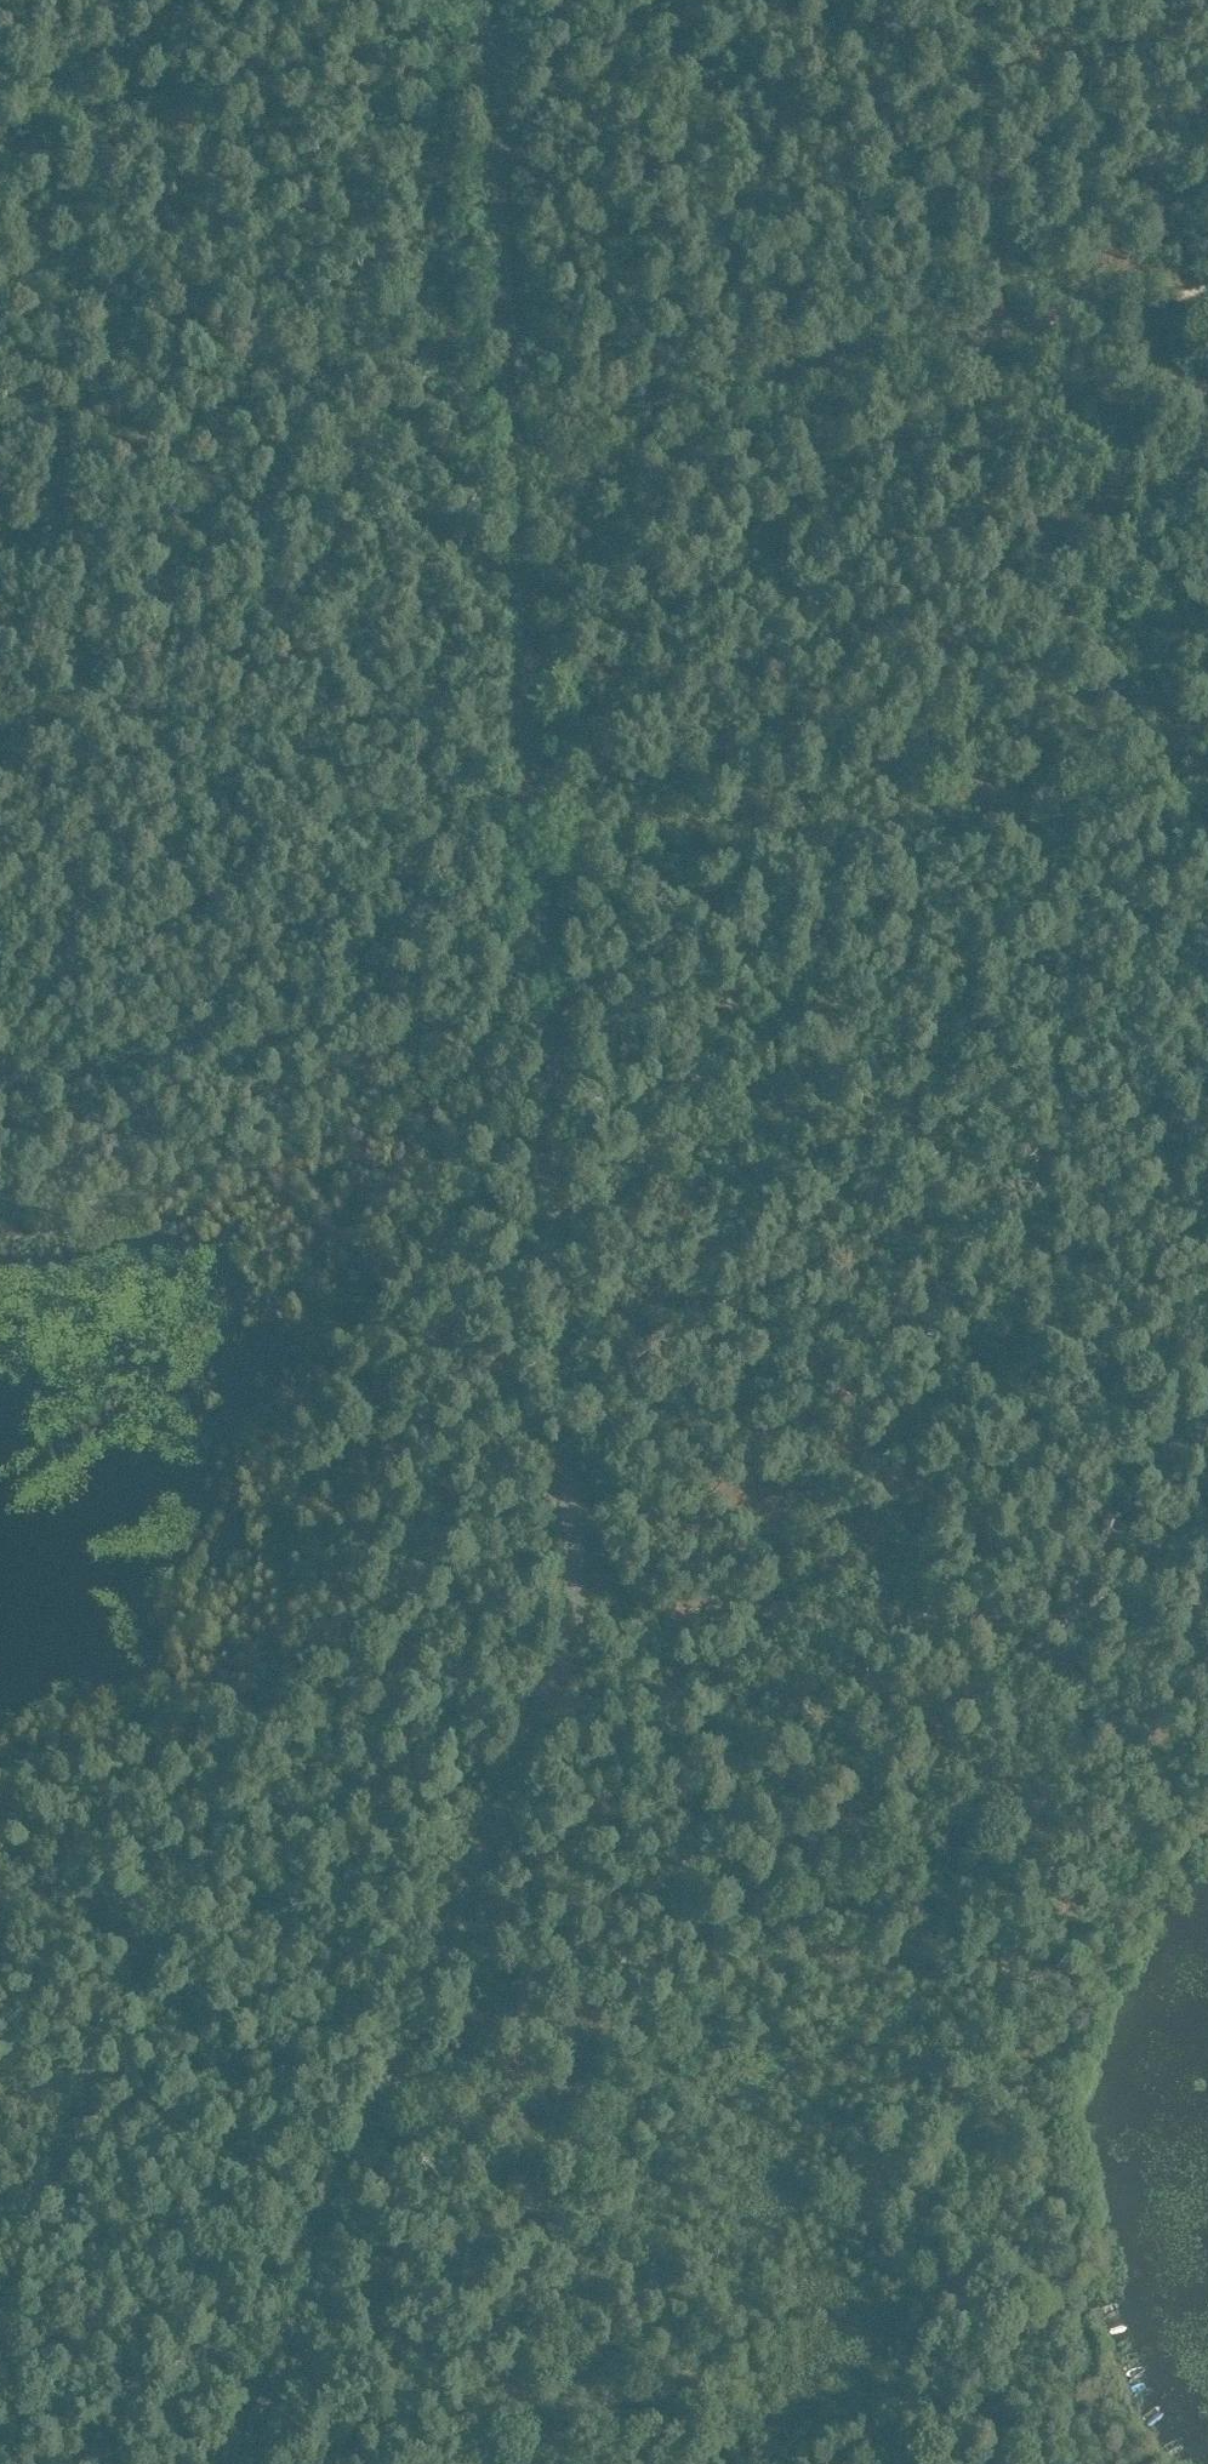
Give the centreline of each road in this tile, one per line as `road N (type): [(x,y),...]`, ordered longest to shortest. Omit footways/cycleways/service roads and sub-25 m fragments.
road 1 (unclassified): [(222,2463),(534,1722),(558,1663),(575,1574),(479,0)]
road 2 (track): [(1207,1728),(1147,1749),(1053,1839),(910,2190),(928,2250),(937,2333),(985,2463)]

